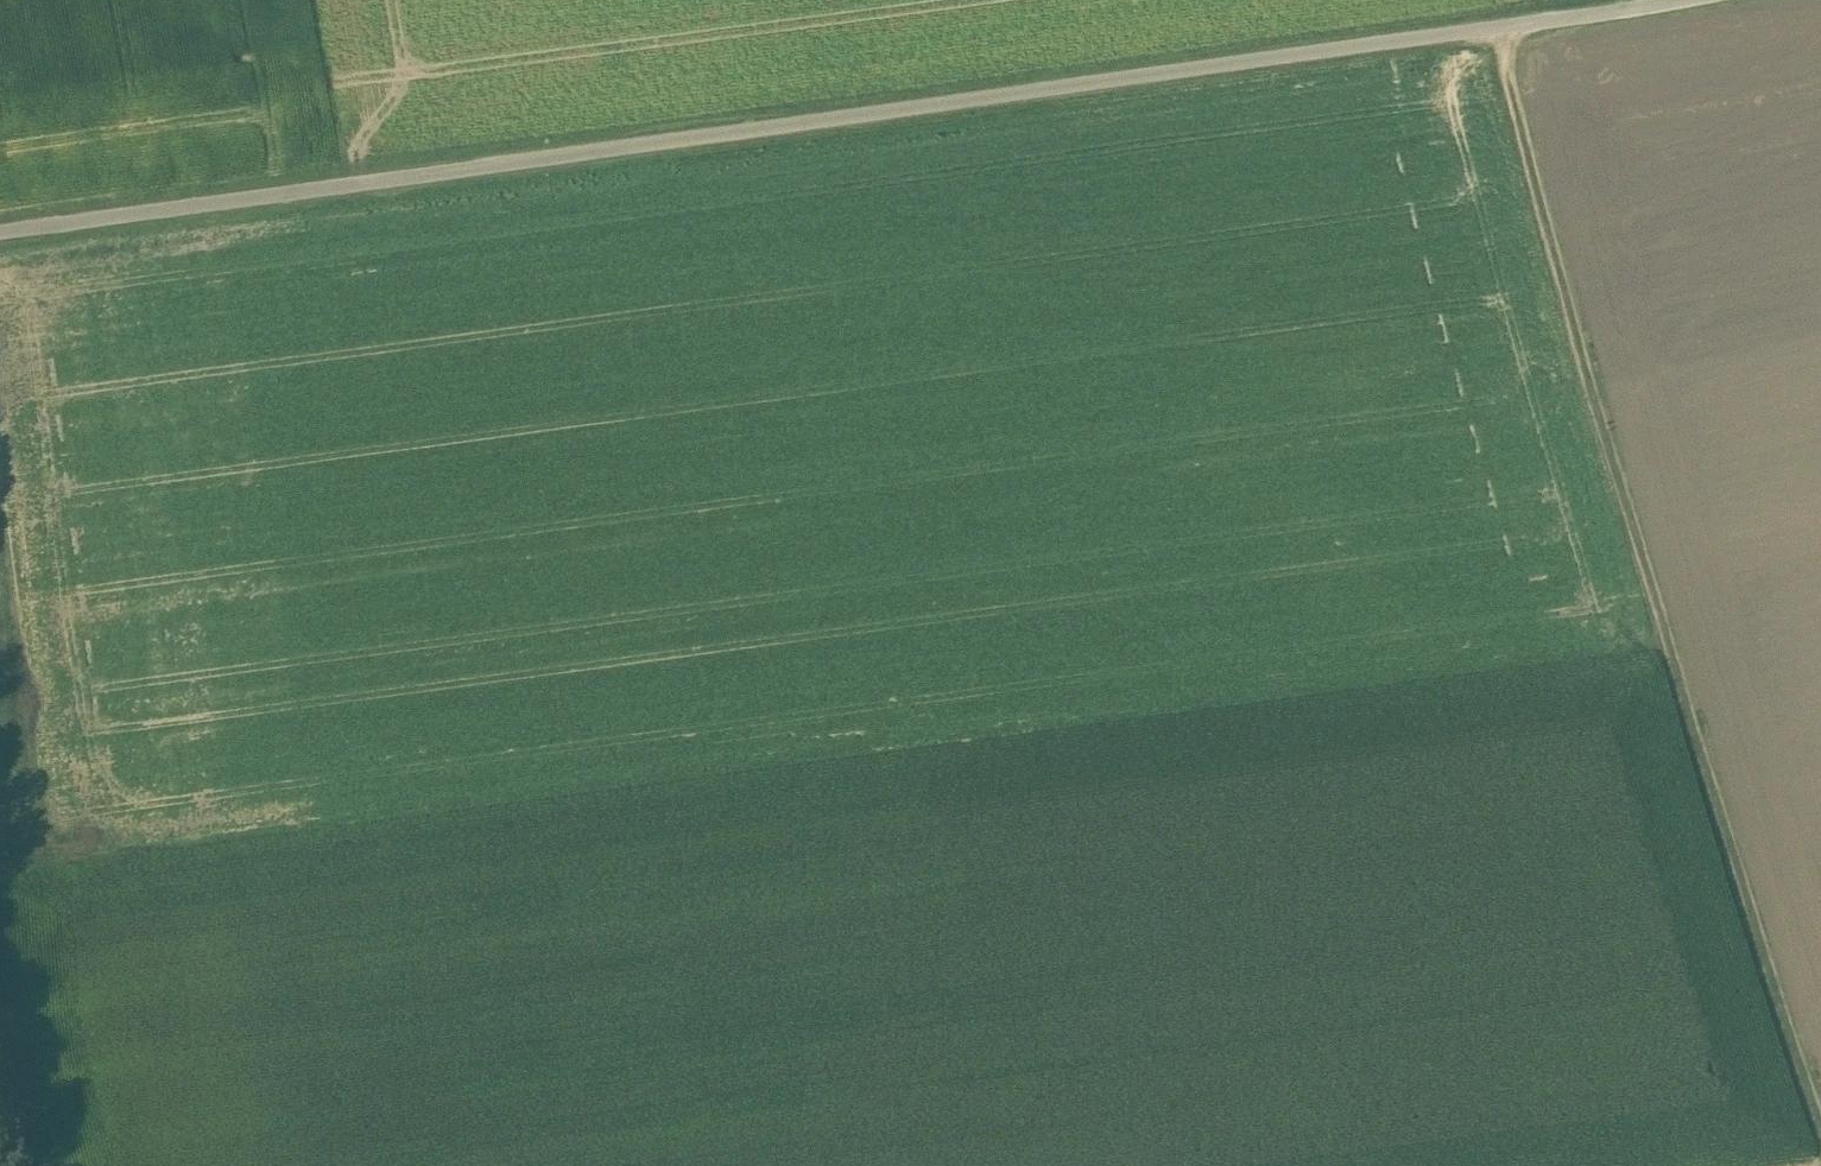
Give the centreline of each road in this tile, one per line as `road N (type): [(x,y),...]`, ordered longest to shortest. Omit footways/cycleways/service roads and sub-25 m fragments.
road 1 (unclassified): [(1644,0),(1503,28),(0,233)]
road 2 (track): [(1820,1125),(1531,177),(1503,28)]

